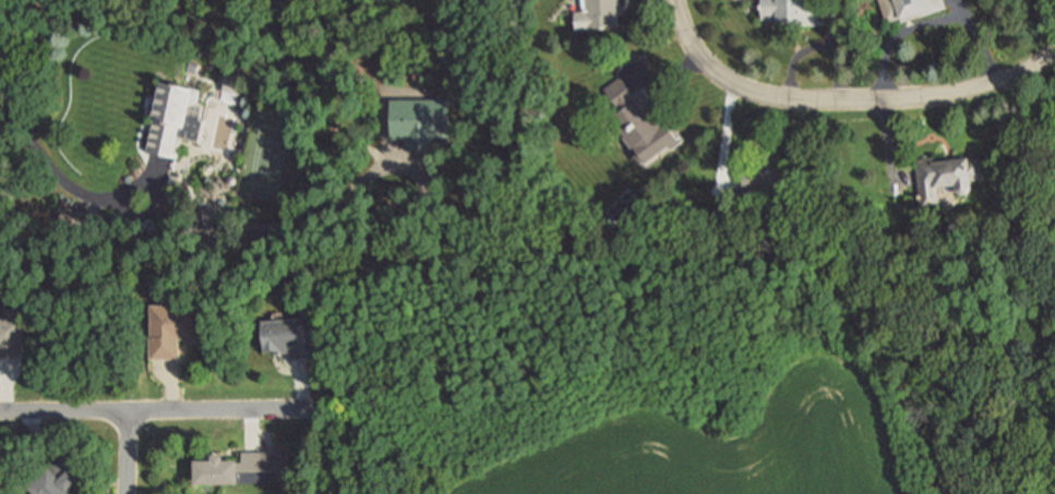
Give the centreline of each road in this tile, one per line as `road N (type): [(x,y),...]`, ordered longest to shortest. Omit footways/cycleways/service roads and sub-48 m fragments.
road 1 (residential): [(1054,61),(971,93),(815,103),(774,96),(716,72),(679,20),(675,0)]
road 2 (residential): [(309,407),(0,410)]

